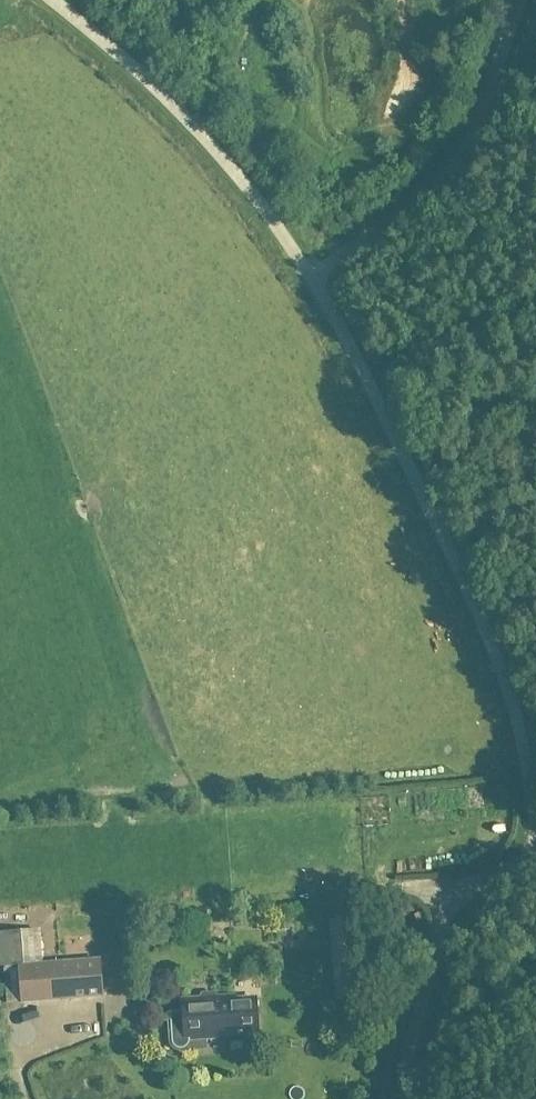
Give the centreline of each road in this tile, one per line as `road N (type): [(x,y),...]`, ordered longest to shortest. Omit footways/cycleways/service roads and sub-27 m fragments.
road 1 (unclassified): [(535,837),(513,707),(487,633),(340,326),(229,164),(53,0)]
road 2 (track): [(520,0),(460,152),(311,280)]
road 3 (unclassified): [(397,1098),(454,881),(535,871)]

